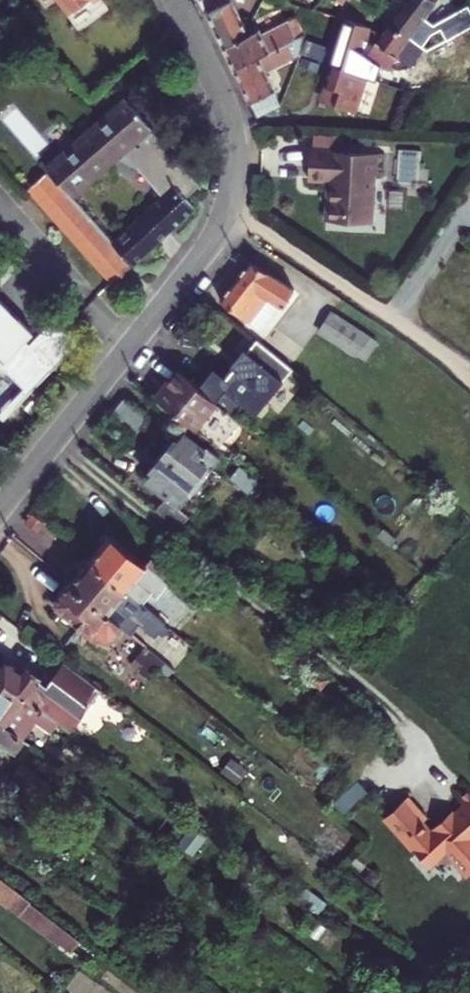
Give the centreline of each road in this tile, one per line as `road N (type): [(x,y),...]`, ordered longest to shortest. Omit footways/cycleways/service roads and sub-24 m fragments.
road 1 (residential): [(133,345),(220,228),(233,174),(227,112),(173,0)]
road 2 (residential): [(0,511),(133,345)]

